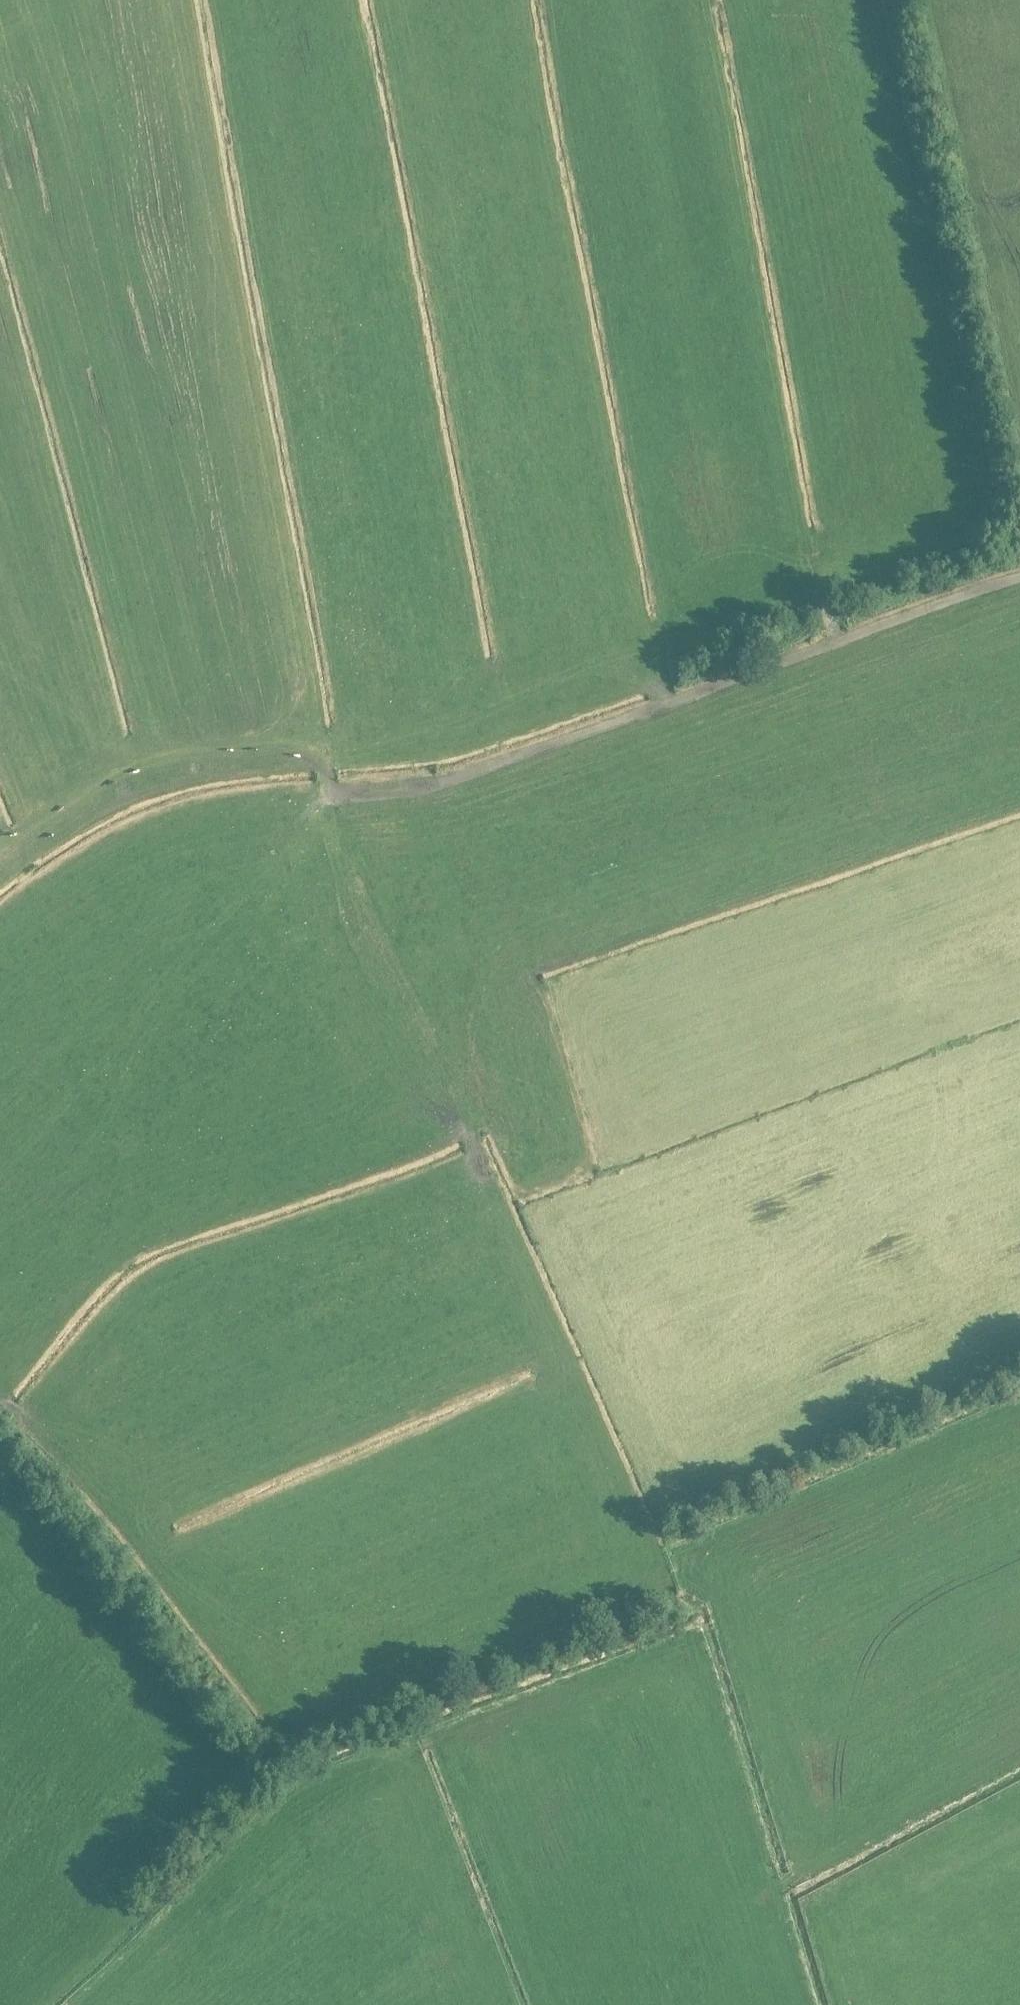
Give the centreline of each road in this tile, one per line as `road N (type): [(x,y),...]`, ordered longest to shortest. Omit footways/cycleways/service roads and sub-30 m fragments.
road 1 (track): [(1019,571),(445,778)]

